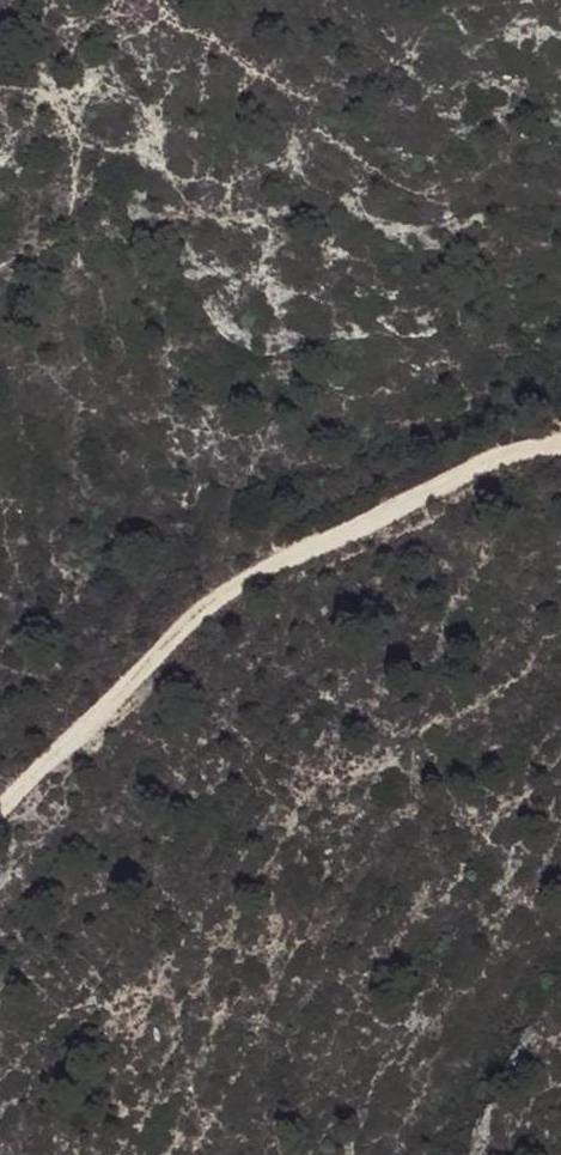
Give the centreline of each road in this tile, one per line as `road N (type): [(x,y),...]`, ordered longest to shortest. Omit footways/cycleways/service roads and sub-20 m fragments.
road 1 (track): [(0,814),(39,763),(288,556),(560,444)]

